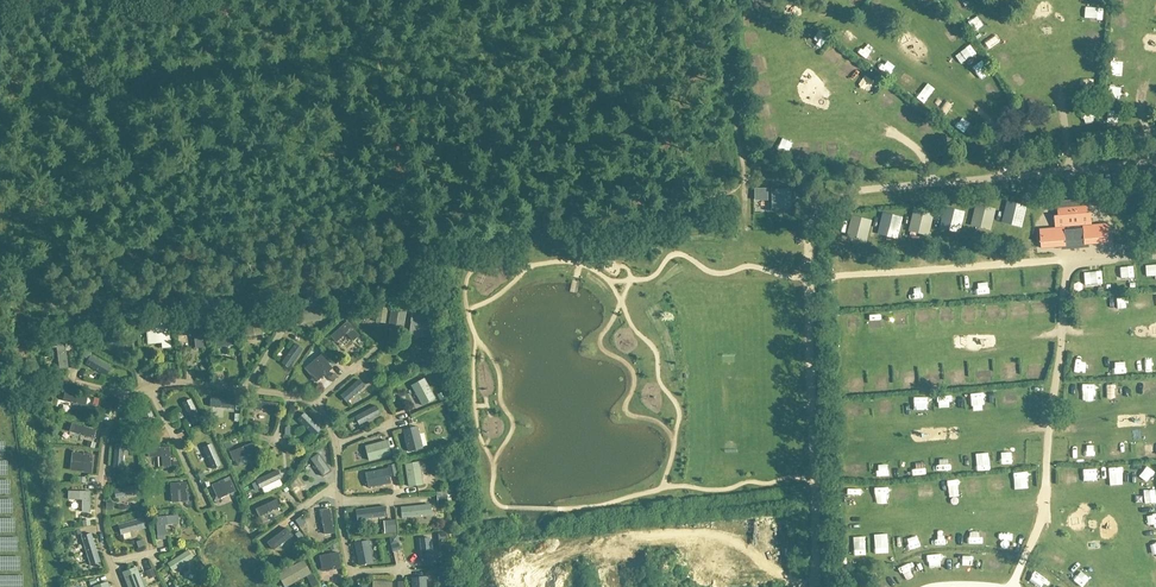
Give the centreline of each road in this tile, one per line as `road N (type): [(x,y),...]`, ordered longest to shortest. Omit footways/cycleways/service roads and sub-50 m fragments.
road 1 (track): [(815,214),(816,586)]
road 2 (track): [(809,278),(1056,260)]
road 3 (track): [(744,194),(722,69)]

